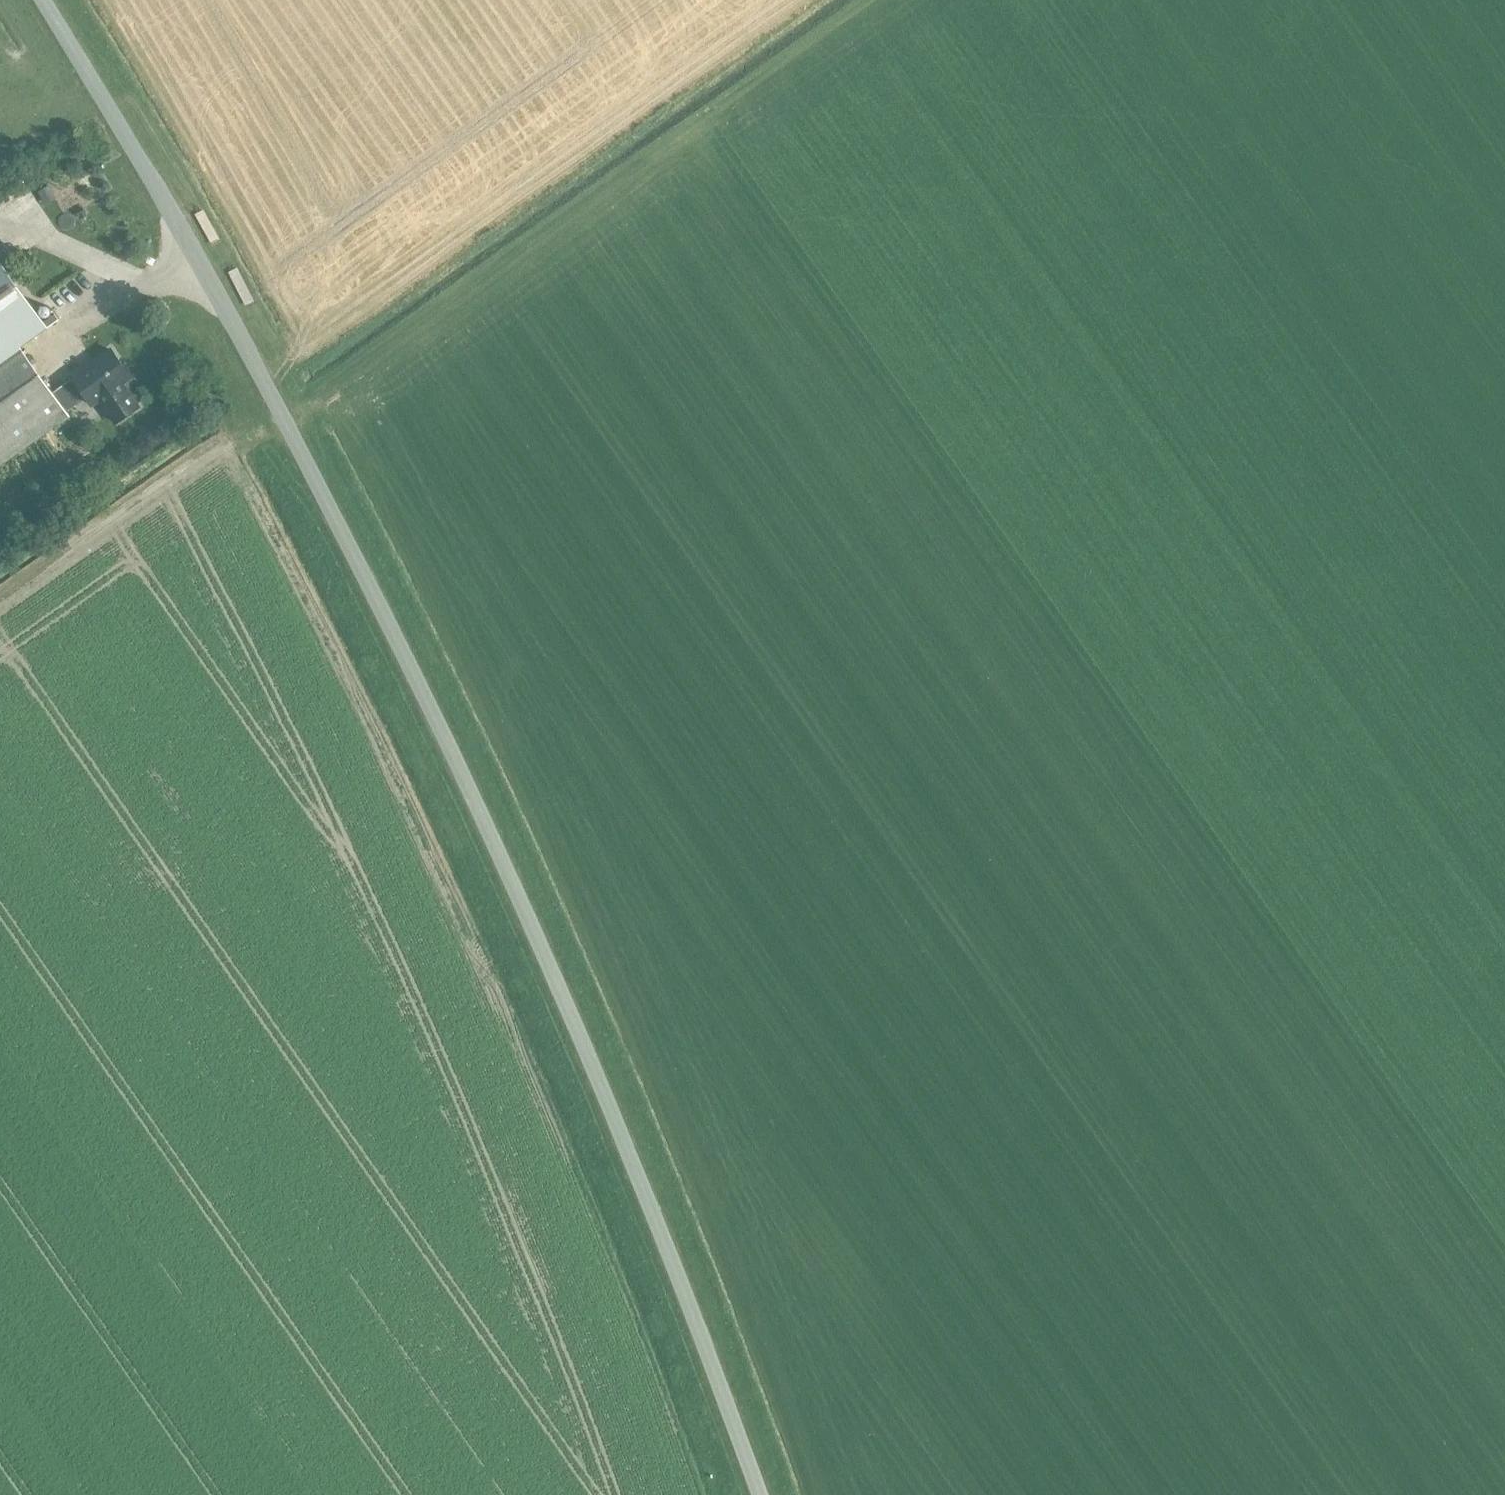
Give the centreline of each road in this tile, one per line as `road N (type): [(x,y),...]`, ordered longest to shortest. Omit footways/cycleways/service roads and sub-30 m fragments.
road 1 (tertiary): [(759,1494),(685,1289),(534,926),(275,396),(44,0)]

